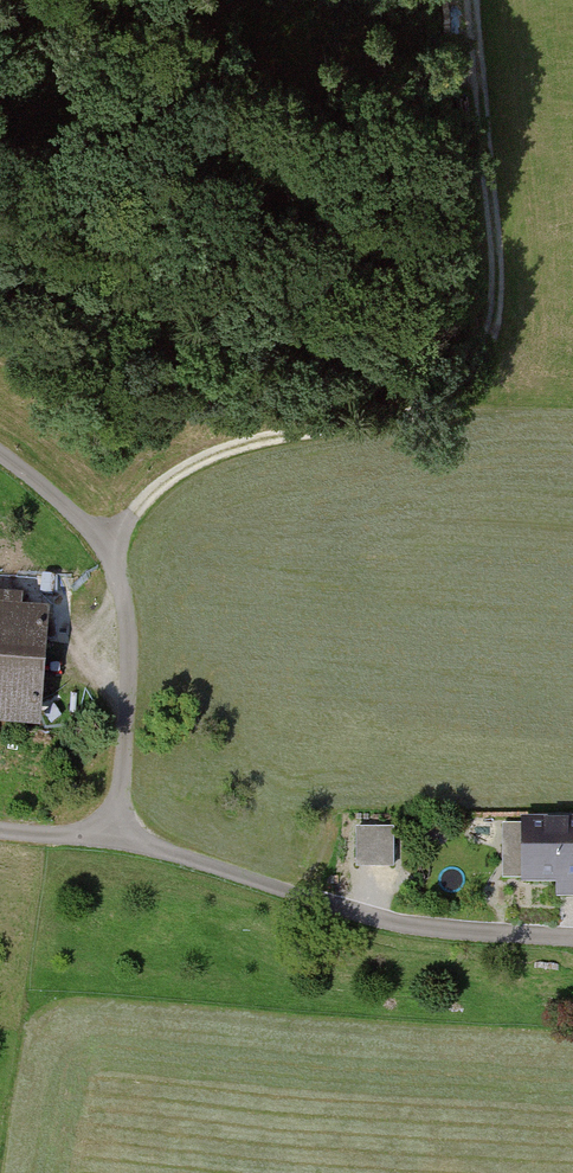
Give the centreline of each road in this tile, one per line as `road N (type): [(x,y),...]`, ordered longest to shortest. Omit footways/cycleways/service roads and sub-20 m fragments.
road 1 (track): [(572,942),(387,924),(137,841),(118,808),(131,638),(123,587),(110,557),(58,498),(0,453)]
road 2 (track): [(110,557),(125,524),(161,484),(216,454),(430,408),(485,352),(499,310),(498,257),(473,0)]
road 3 (track): [(137,841),(0,830)]

